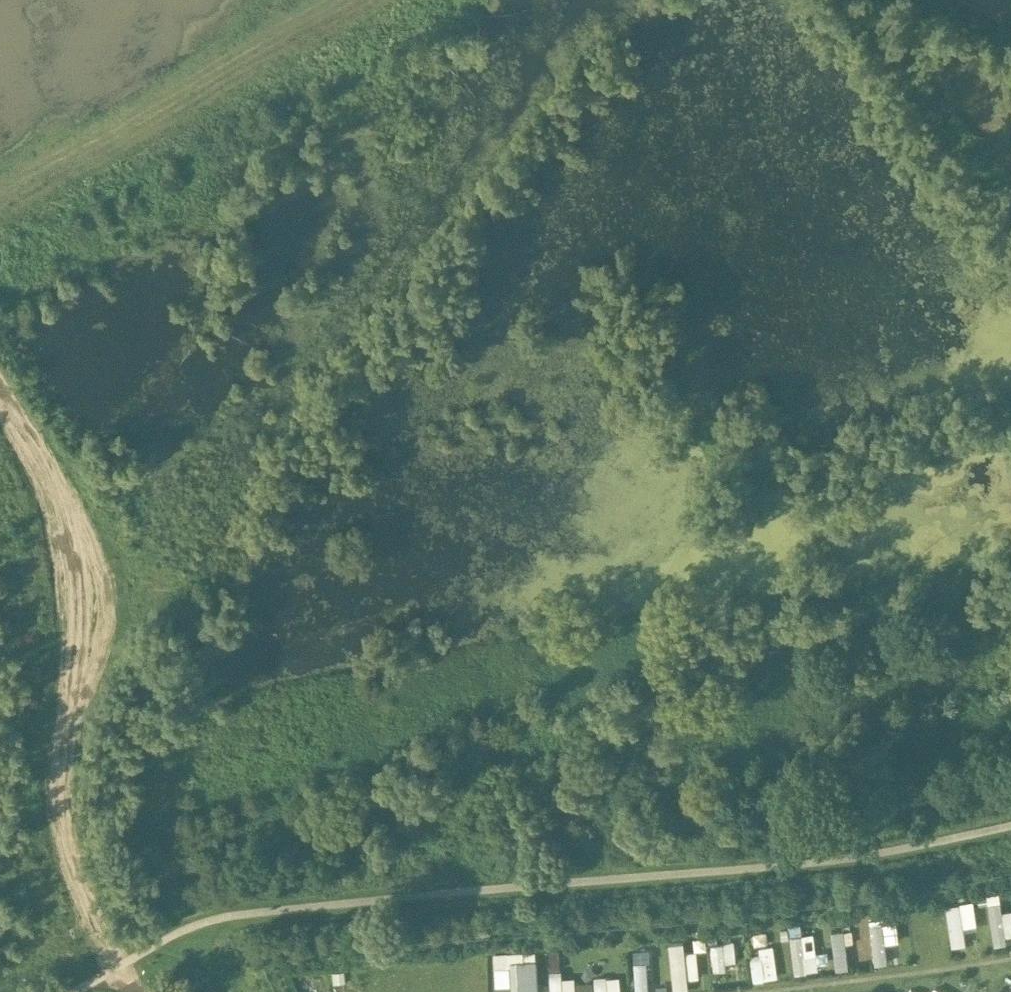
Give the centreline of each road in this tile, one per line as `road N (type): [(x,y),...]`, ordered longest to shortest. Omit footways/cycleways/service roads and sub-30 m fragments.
road 1 (track): [(0,393),(81,504),(115,579),(106,647),(67,752),(70,827),(85,884),(136,991)]

